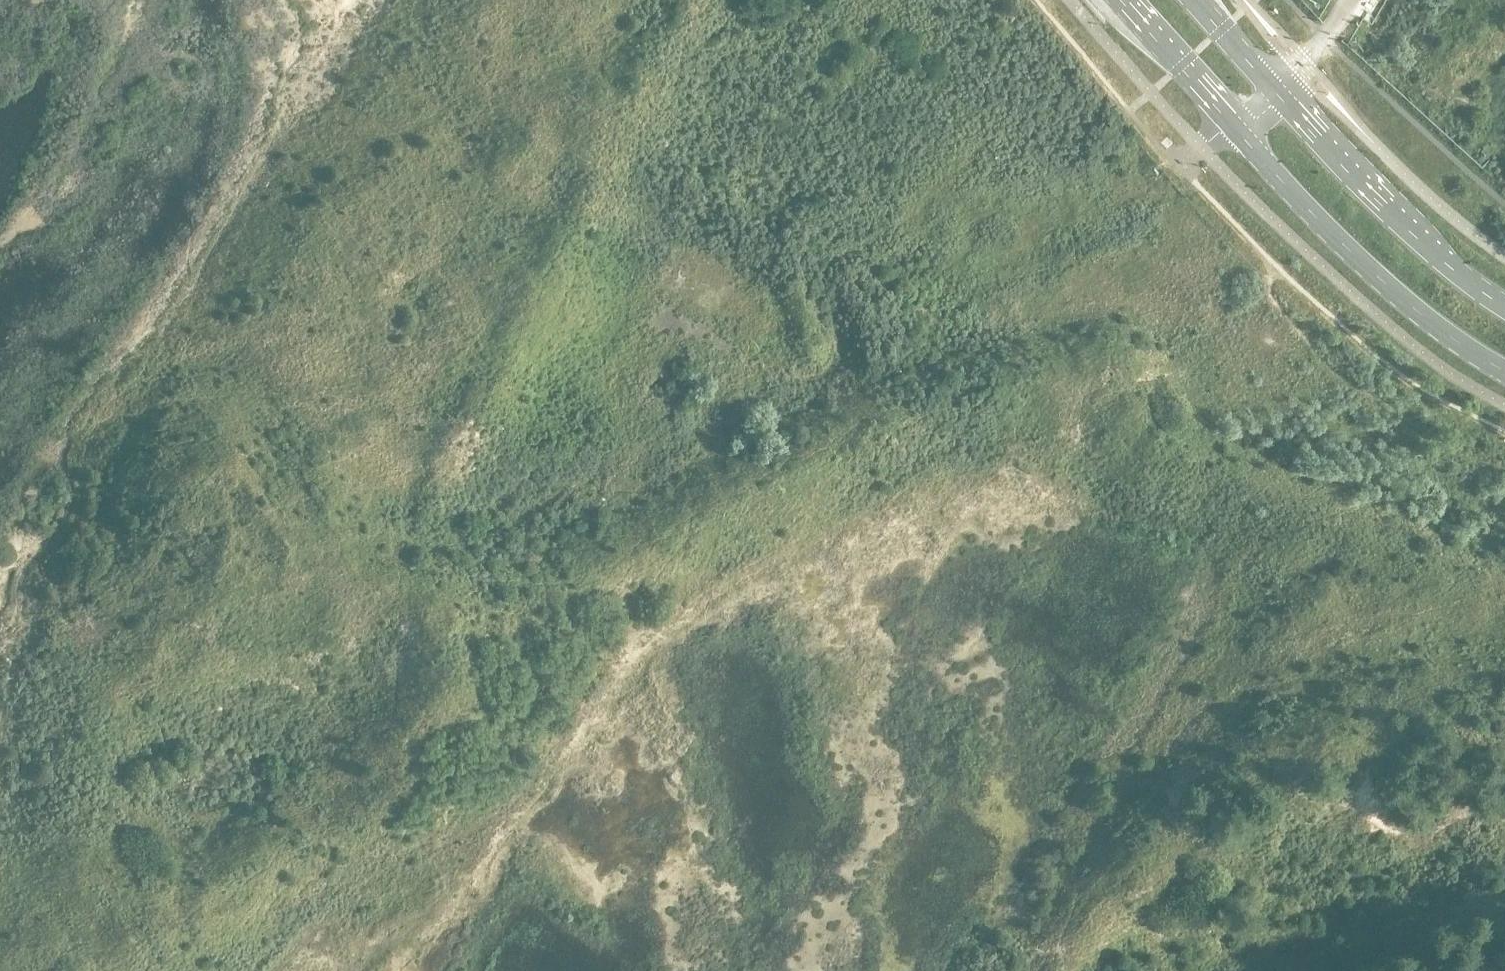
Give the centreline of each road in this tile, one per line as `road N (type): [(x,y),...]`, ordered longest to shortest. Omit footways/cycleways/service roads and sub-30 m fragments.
road 1 (primary): [(1121,0),(1292,195),(1432,325),(1504,371)]
road 2 (primary): [(1504,301),(1453,264),(1322,138),(1198,0)]

